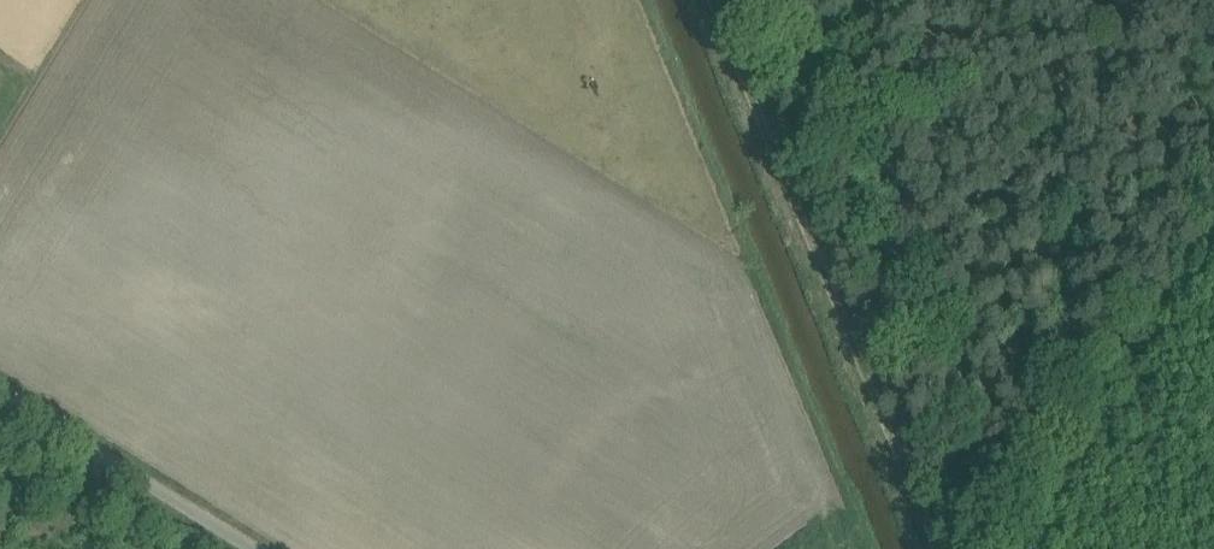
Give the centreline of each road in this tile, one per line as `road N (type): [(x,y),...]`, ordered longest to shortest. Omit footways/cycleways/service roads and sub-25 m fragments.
road 1 (track): [(938,548),(711,0)]
road 2 (unclassified): [(258,548),(0,388)]

